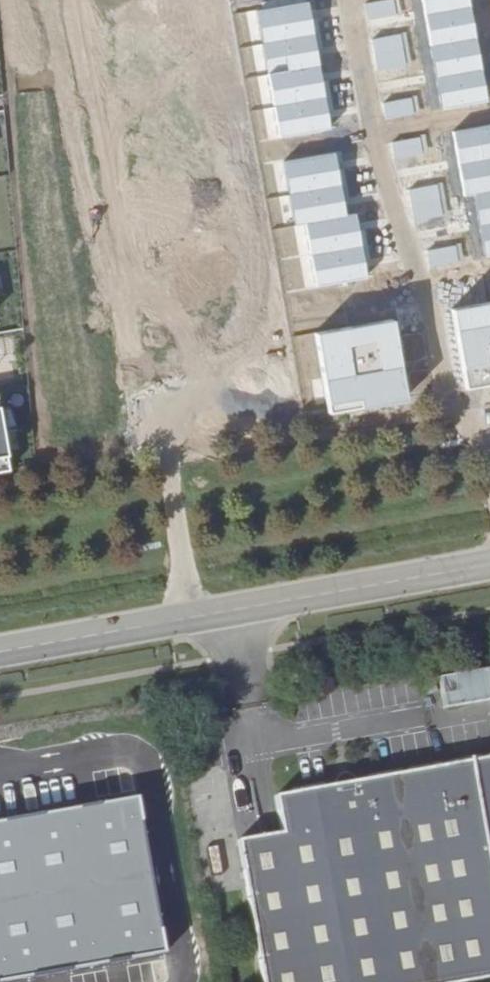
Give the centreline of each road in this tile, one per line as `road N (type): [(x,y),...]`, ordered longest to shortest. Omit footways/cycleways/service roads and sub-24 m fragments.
road 1 (unclassified): [(0,652),(489,565)]

